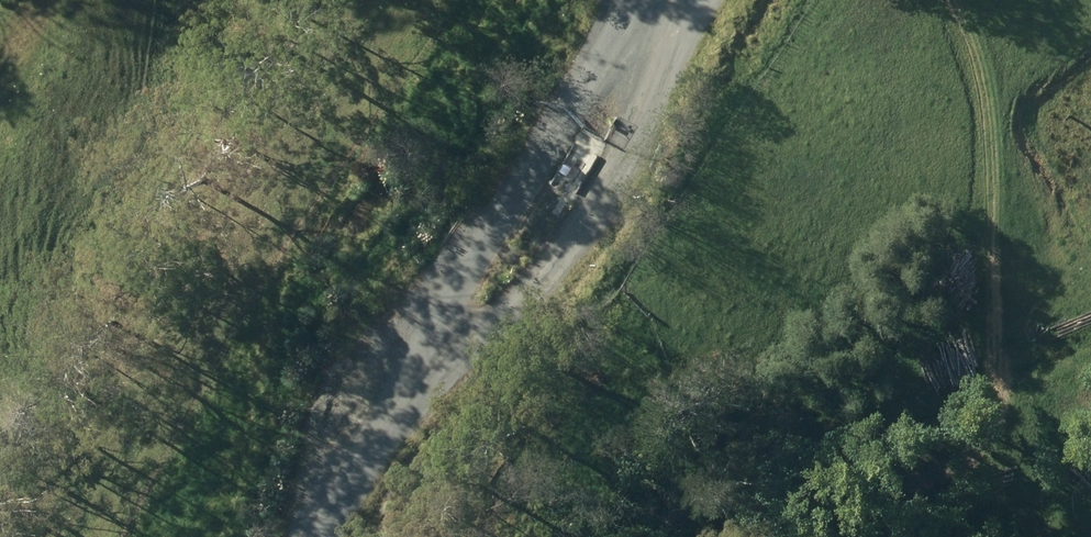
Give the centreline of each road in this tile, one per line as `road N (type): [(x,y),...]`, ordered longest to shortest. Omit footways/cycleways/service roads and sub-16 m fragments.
road 1 (track): [(689,0),(601,208),(565,257),(391,437)]
road 2 (track): [(391,437),(537,147),(649,0)]

